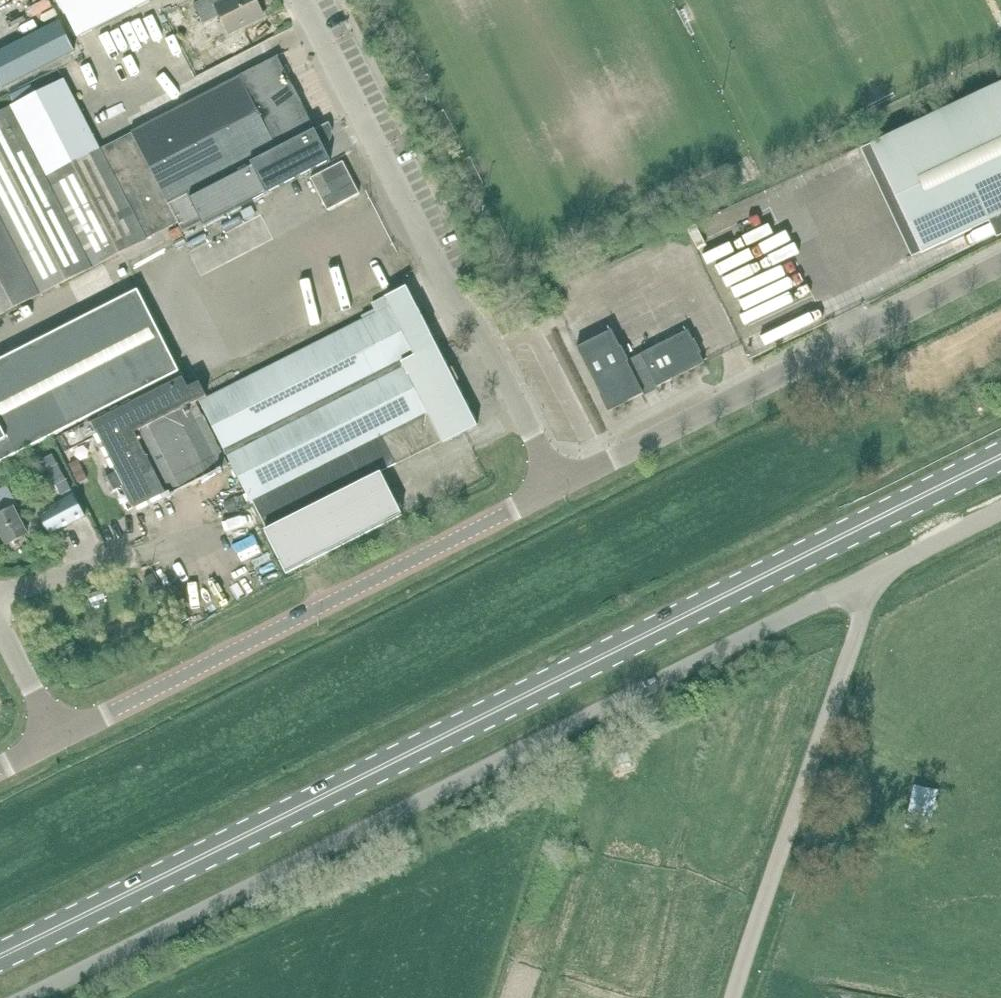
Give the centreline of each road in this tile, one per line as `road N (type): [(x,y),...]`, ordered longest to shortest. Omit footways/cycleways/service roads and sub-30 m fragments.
road 1 (primary): [(0,956),(1000,455)]
road 2 (unclassified): [(21,997),(872,580)]
road 3 (unclassified): [(61,740),(559,488)]
road 4 (unclassified): [(559,488),(302,0)]
road 5 (unclassified): [(559,488),(1000,268)]
road 6 (unclassified): [(733,997),(872,580)]
road 7 (unclassified): [(872,580),(1000,514)]
road 8 (unclassified): [(61,740),(0,625)]

